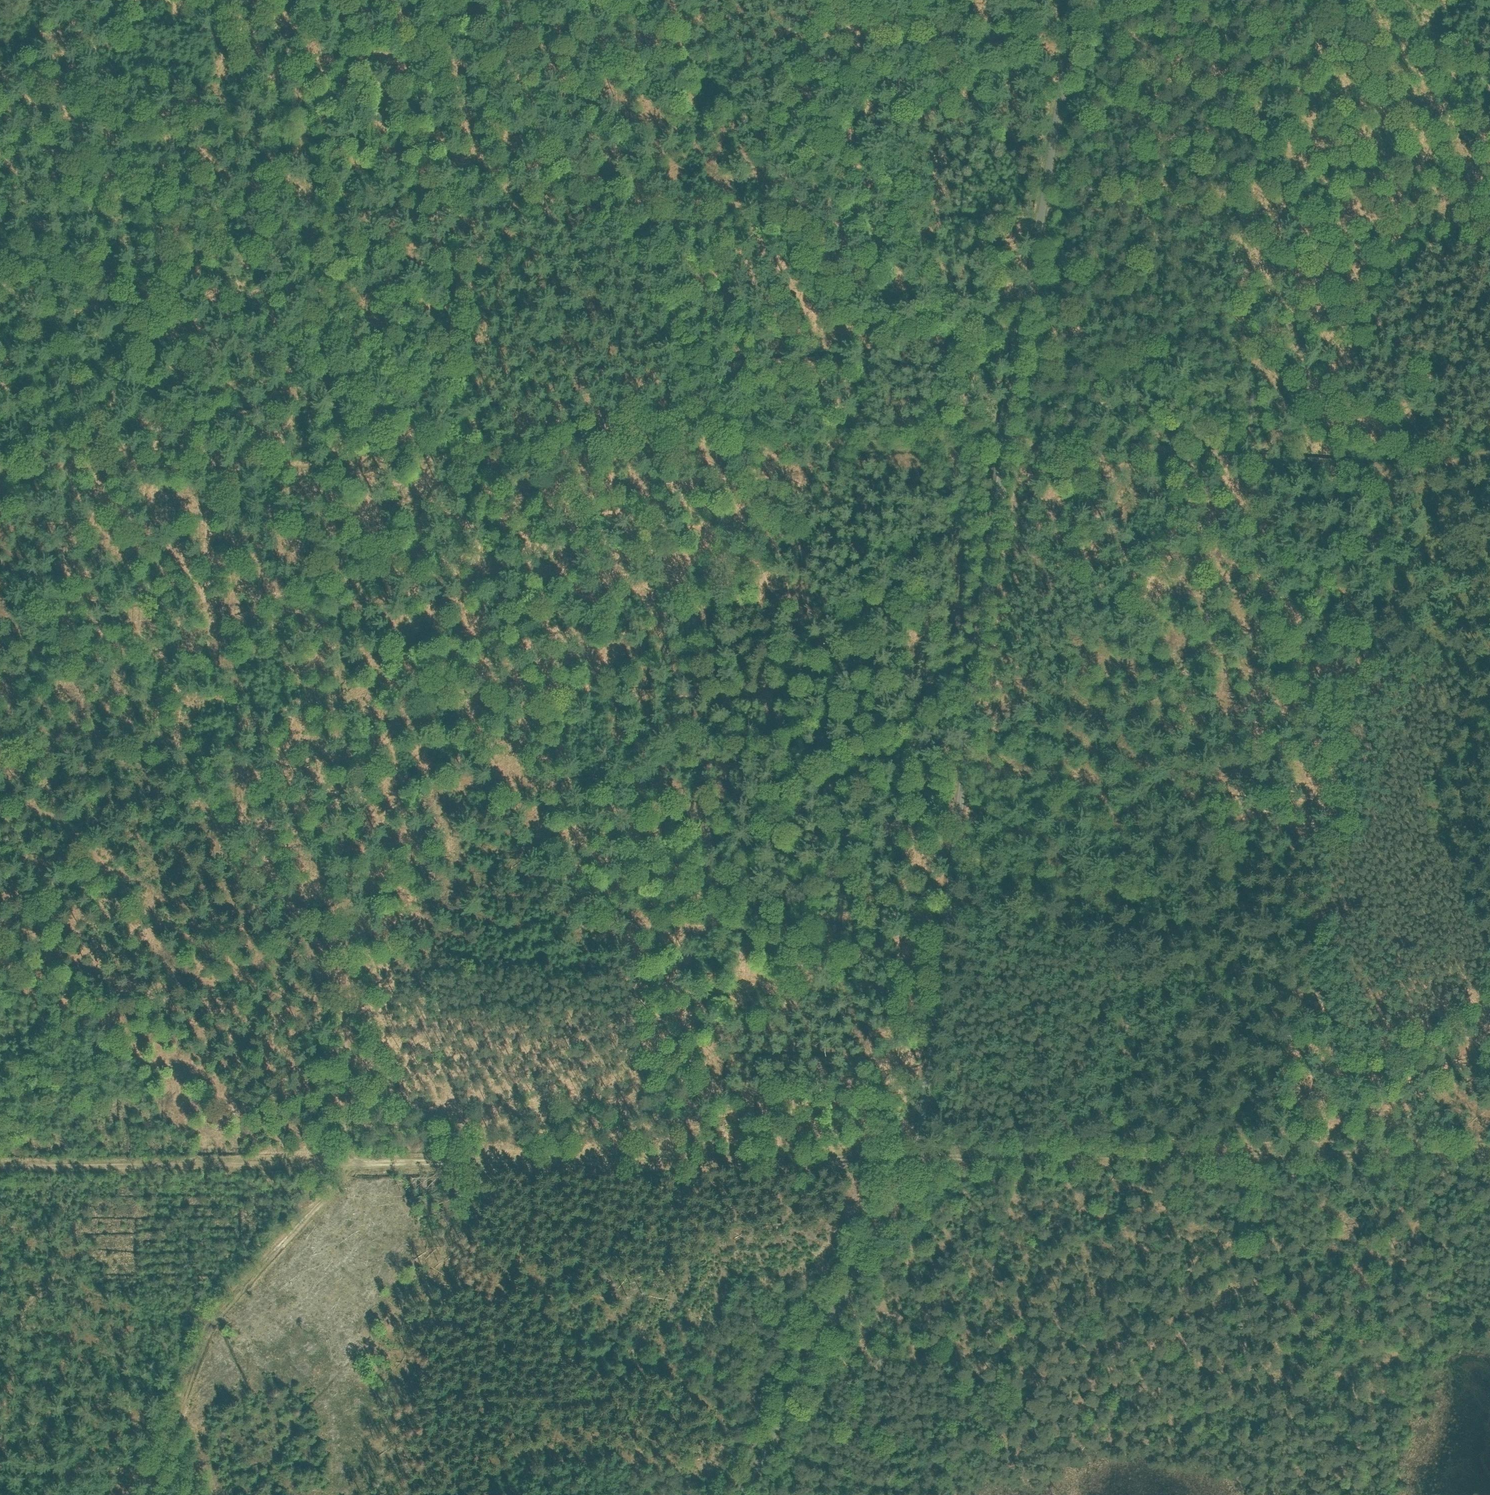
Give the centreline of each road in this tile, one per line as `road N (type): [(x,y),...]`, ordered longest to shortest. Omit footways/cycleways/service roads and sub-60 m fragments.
road 1 (unclassified): [(742,1494),(921,1132),(1006,441),(1077,0)]
road 2 (track): [(0,470),(1006,441),(1252,466),(1422,470),(1489,457)]
road 3 (track): [(351,1161),(1489,1151)]
road 4 (track): [(302,58),(759,42),(1069,47)]
road 5 (track): [(319,218),(685,201),(1040,221)]
road 6 (track): [(346,698),(482,691),(973,697)]
road 7 (track): [(345,463),(347,1043)]
road 8 (track): [(351,1161),(348,1176),(216,1324),(158,1474),(0,1467)]
road 9 (track): [(345,463),(296,0)]
road 10 (track): [(347,1043),(157,906),(74,820),(0,801)]
road 11 (track): [(1046,189),(1258,212),(1238,382)]
road 12 (track): [(0,1166),(351,1161)]

